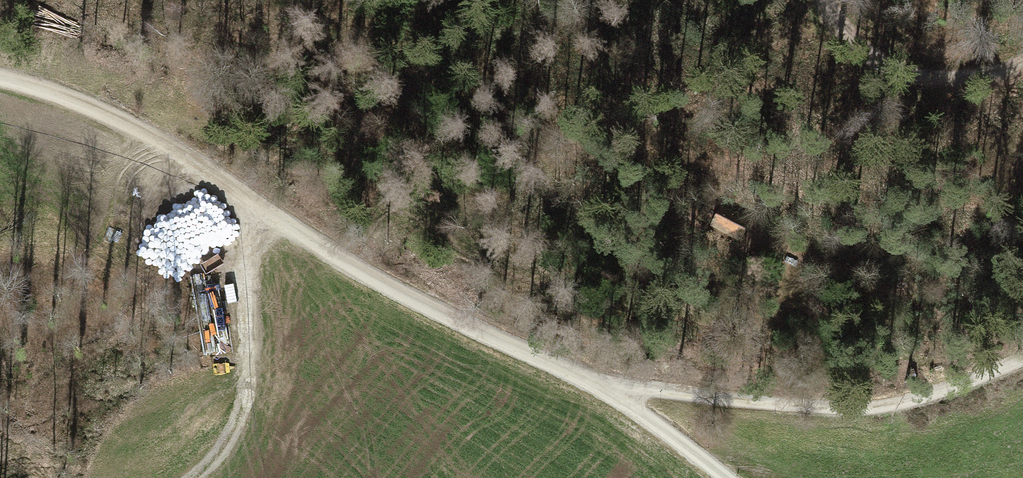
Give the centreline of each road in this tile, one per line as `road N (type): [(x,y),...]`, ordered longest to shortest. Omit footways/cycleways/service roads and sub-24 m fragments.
road 1 (track): [(725,477),(612,396),(338,258),(139,130),(0,74)]
road 2 (track): [(1022,359),(965,381),(859,402),(612,396)]
road 3 (track): [(256,206),(236,292),(246,407),(231,448),(201,477)]

